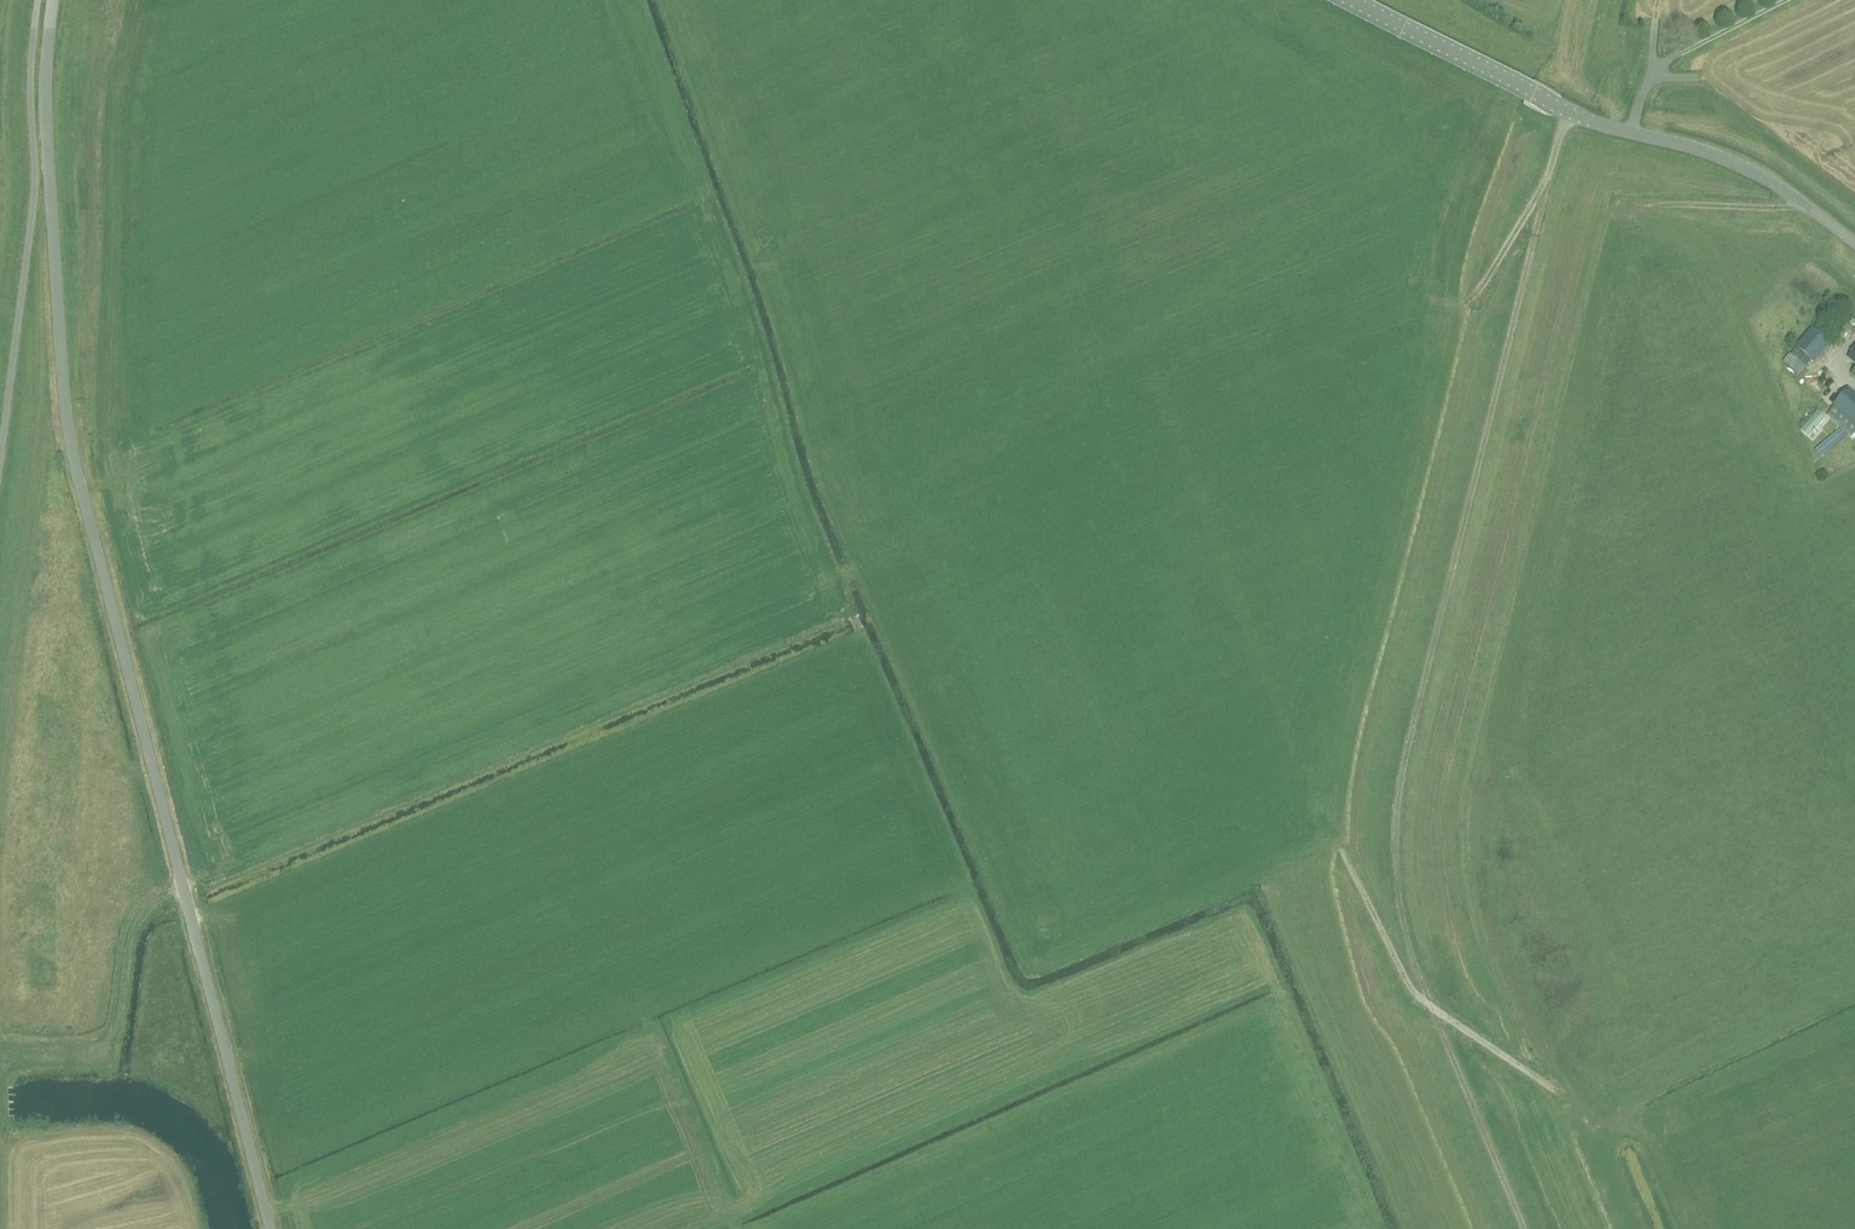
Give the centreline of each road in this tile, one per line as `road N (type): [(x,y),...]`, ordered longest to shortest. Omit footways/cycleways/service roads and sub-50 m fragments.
road 1 (tertiary): [(271,1228),(70,435),(47,149),(53,0)]
road 2 (track): [(1338,846),(1409,989),(1555,1090)]
road 3 (tertiary): [(1854,242),(1732,161),(1557,106)]
road 4 (tertiary): [(1342,0),(1557,106)]
road 5 (track): [(1526,1228),(1434,1008)]
road 6 (track): [(1573,113),(1495,265),(1469,302),(1455,309)]
road 7 (track): [(1634,203),(1785,208),(1797,198)]
road 8 (track): [(1632,131),(1579,79),(1593,0)]

